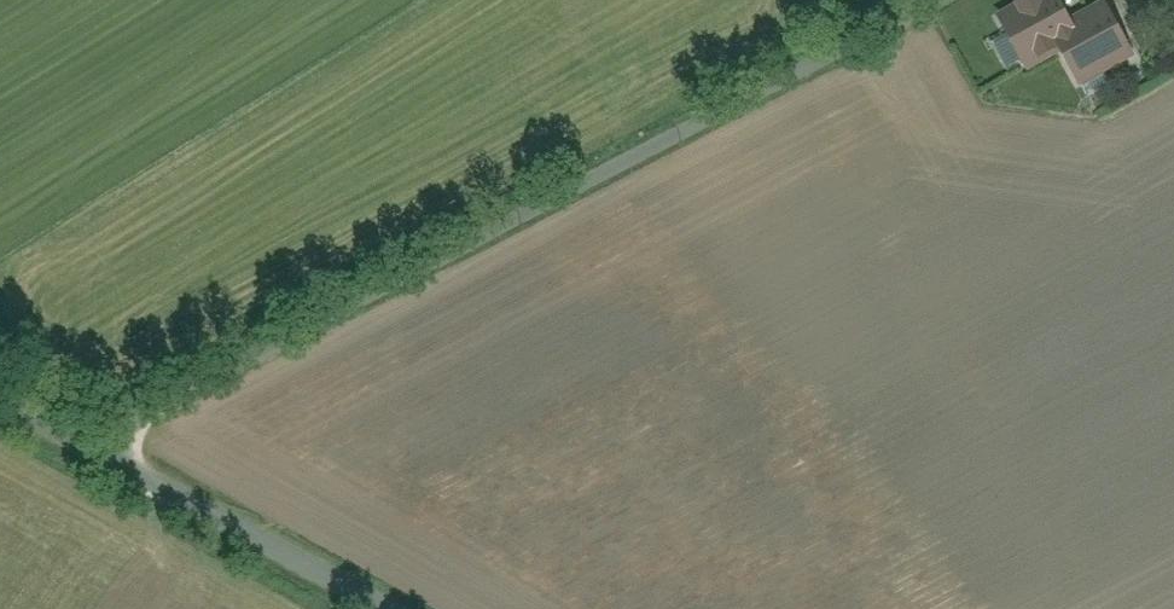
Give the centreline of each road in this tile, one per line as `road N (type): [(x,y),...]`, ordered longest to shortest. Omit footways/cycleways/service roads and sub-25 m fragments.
road 1 (unclassified): [(0,416),(385,608)]

